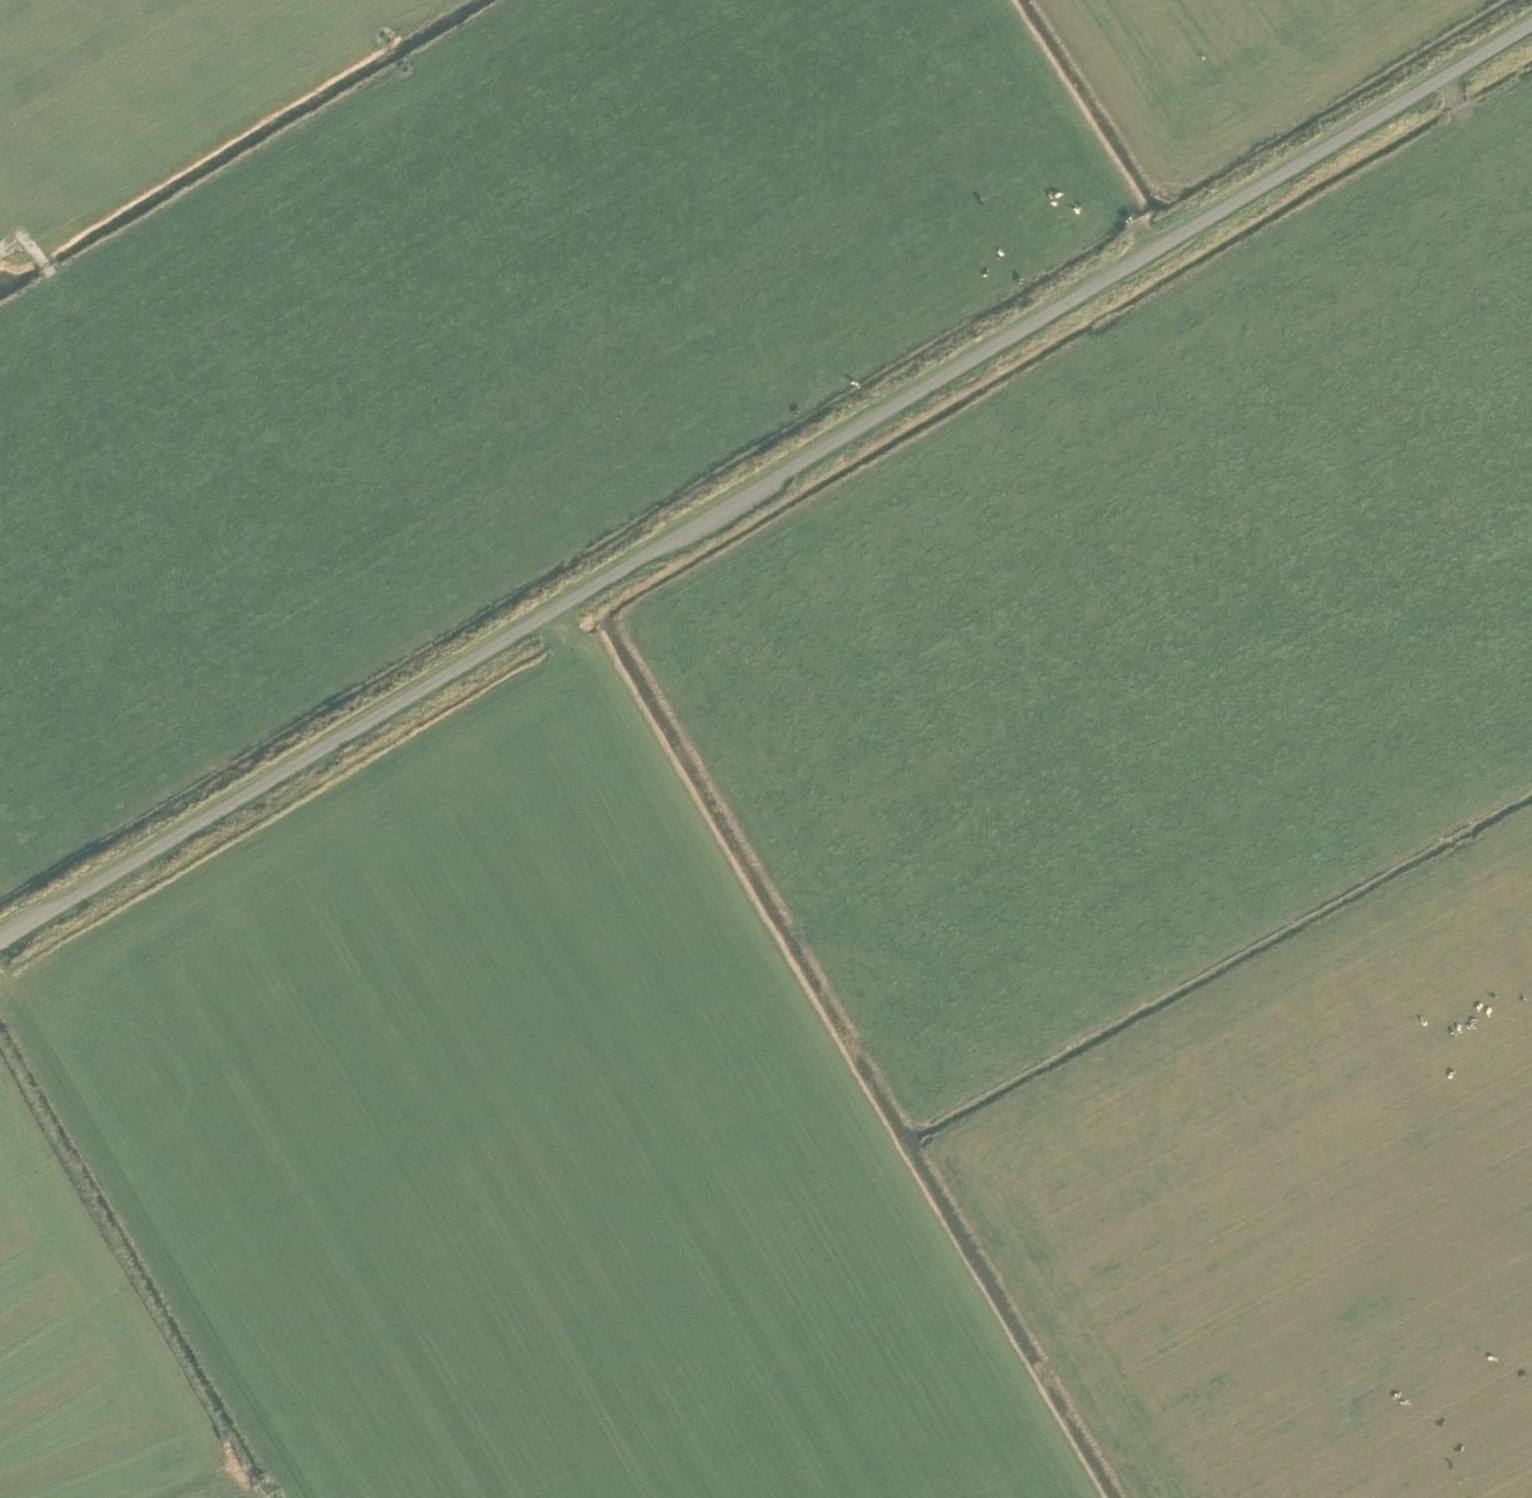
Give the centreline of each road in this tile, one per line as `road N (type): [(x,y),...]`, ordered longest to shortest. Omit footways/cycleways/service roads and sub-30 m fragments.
road 1 (unclassified): [(0,944),(1531,25)]

